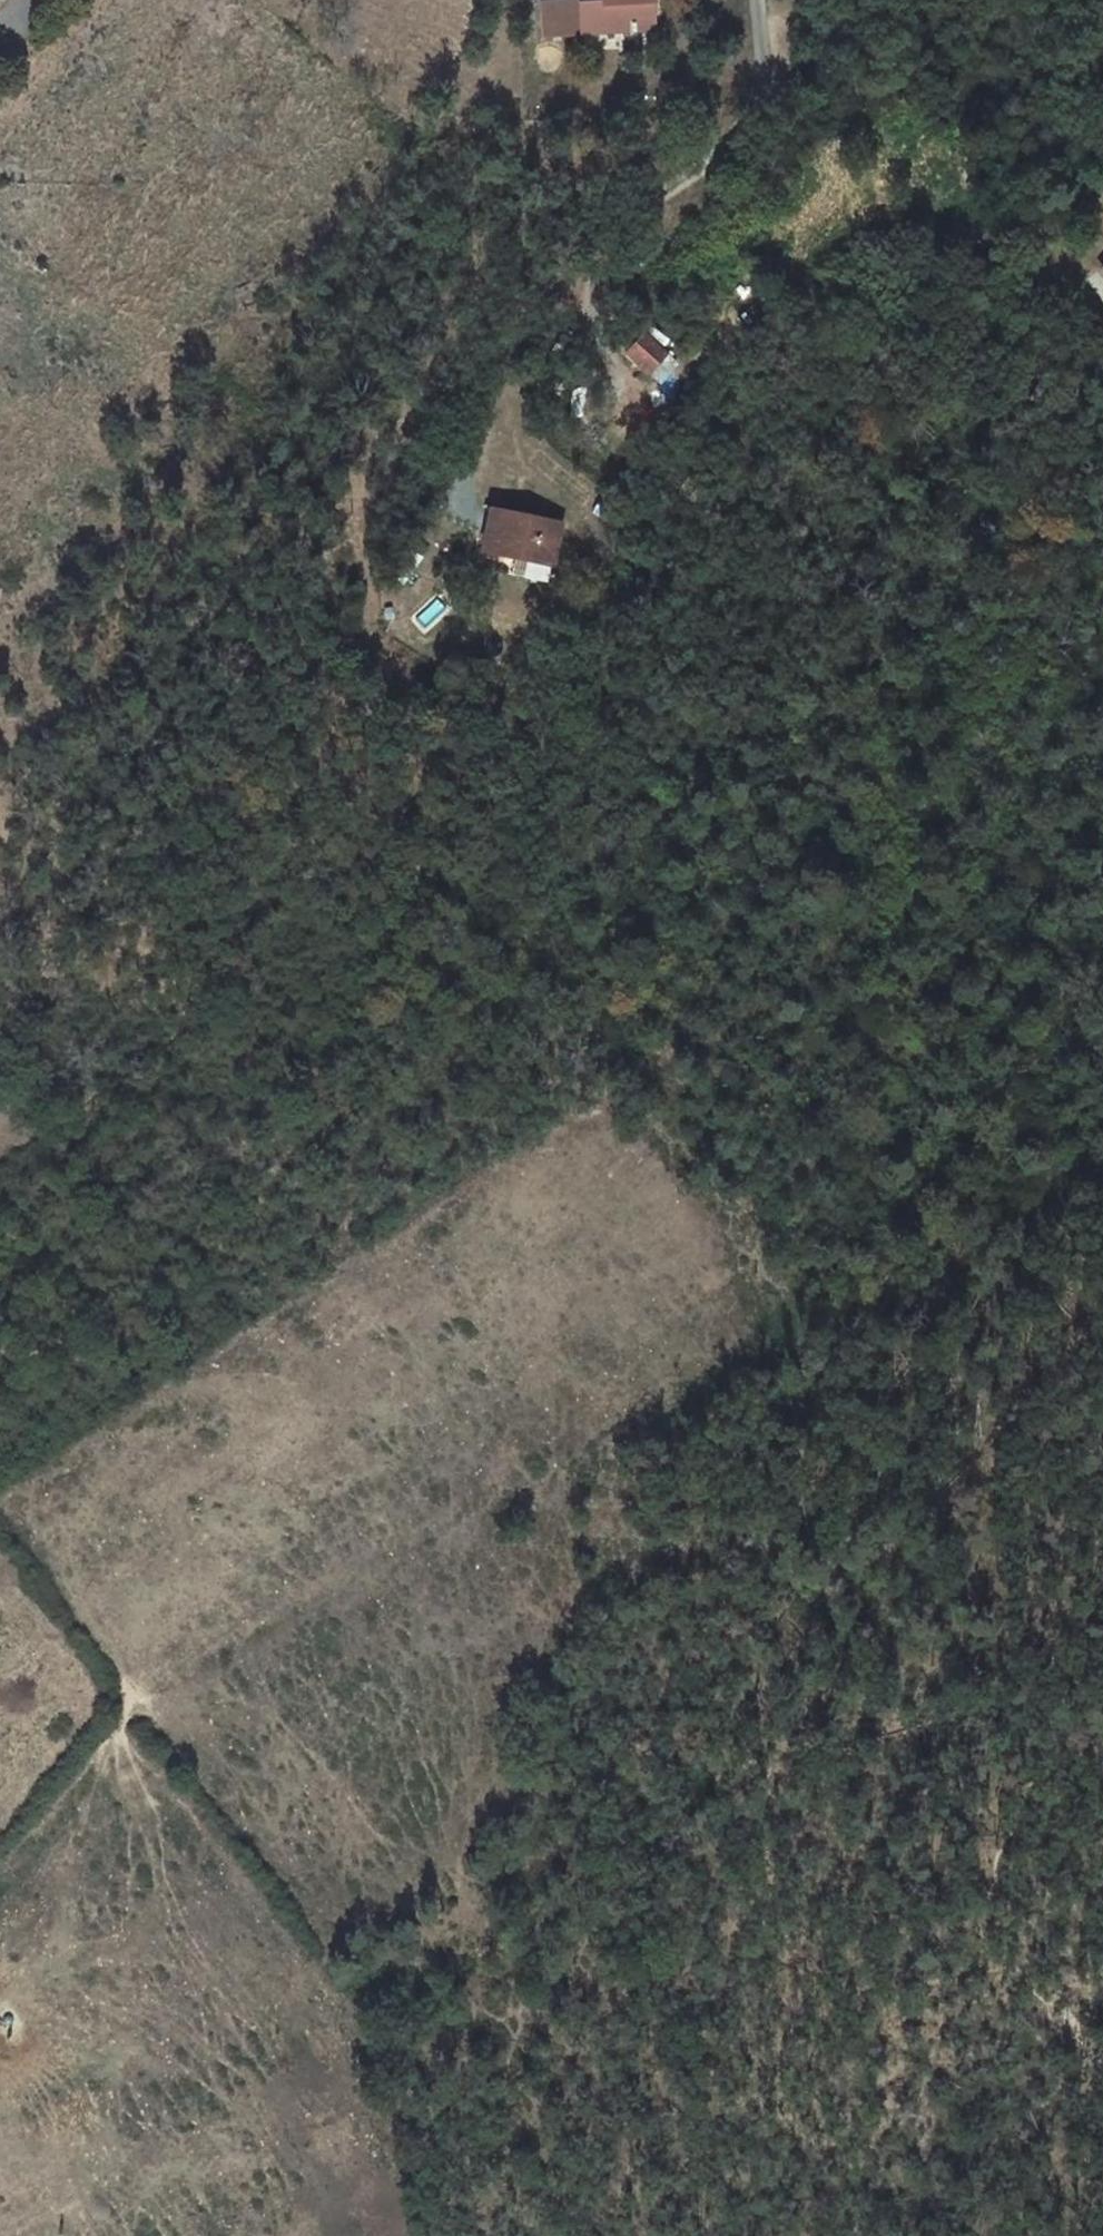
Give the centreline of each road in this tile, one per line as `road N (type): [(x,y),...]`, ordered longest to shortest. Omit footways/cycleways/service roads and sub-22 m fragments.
road 1 (track): [(1102,1439),(1090,1561),(1049,1697),(1072,1734),(1031,1784),(996,1887),(998,1935),(1022,1973),(1102,2058)]
road 2 (track): [(1102,800),(1069,839),(1056,911),(1050,1184),(1087,1262),(1102,1323)]

